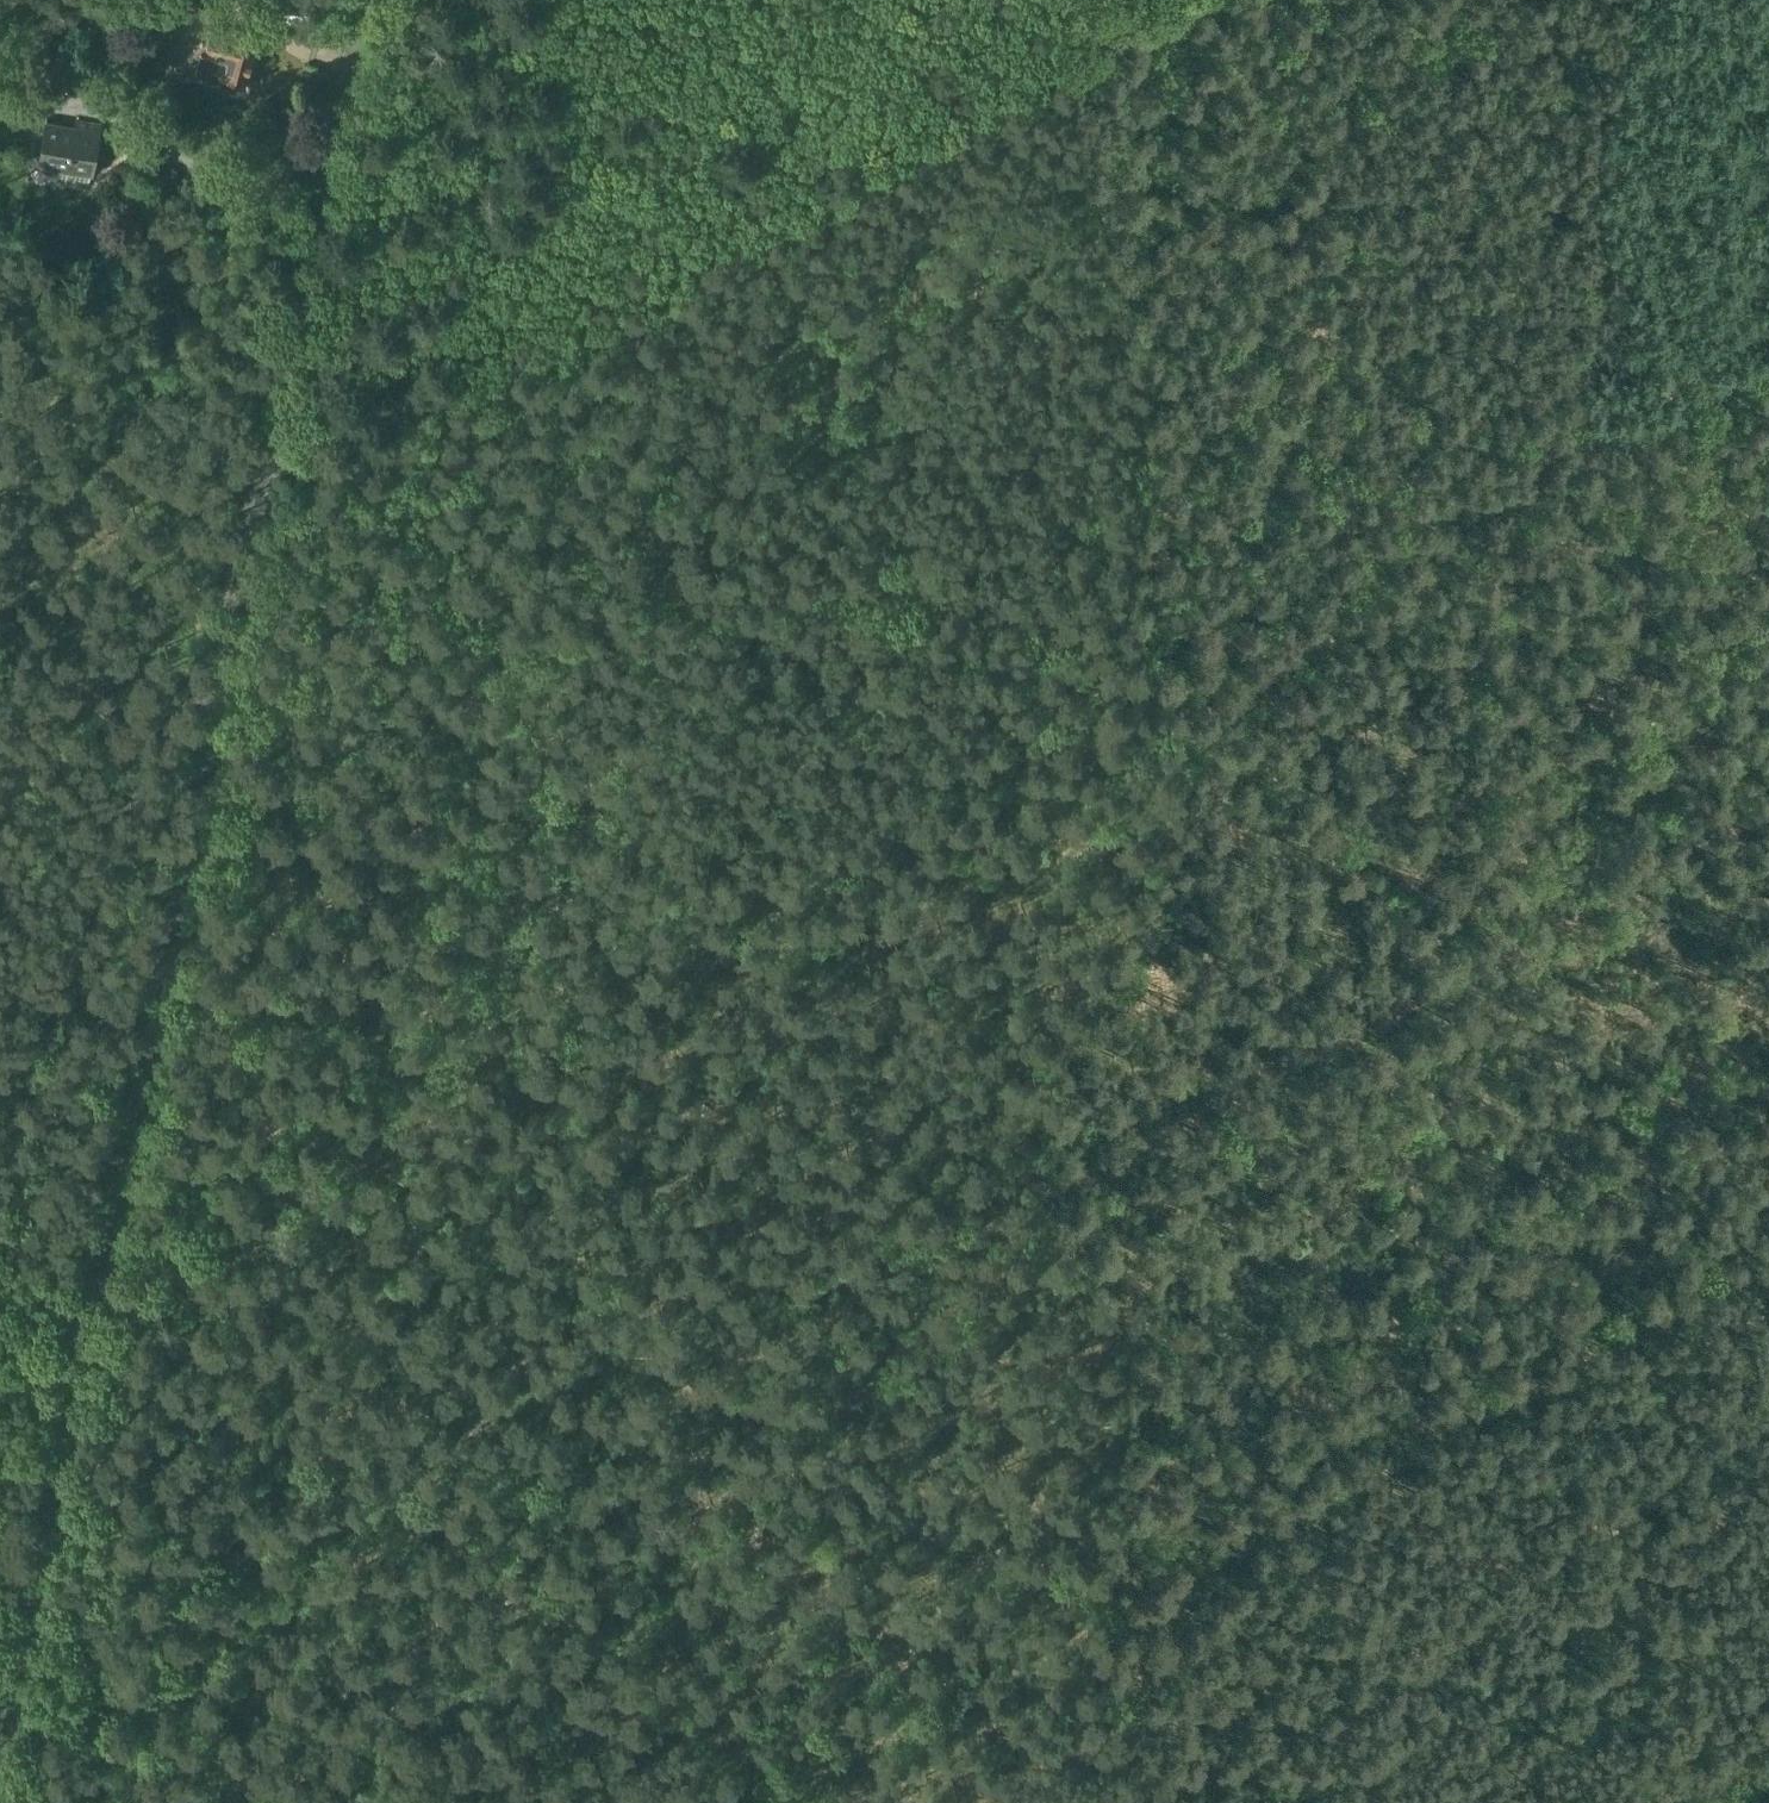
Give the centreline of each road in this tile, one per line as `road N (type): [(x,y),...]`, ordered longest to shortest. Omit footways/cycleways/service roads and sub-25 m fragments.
road 1 (unclassified): [(0,1737),(351,0)]

